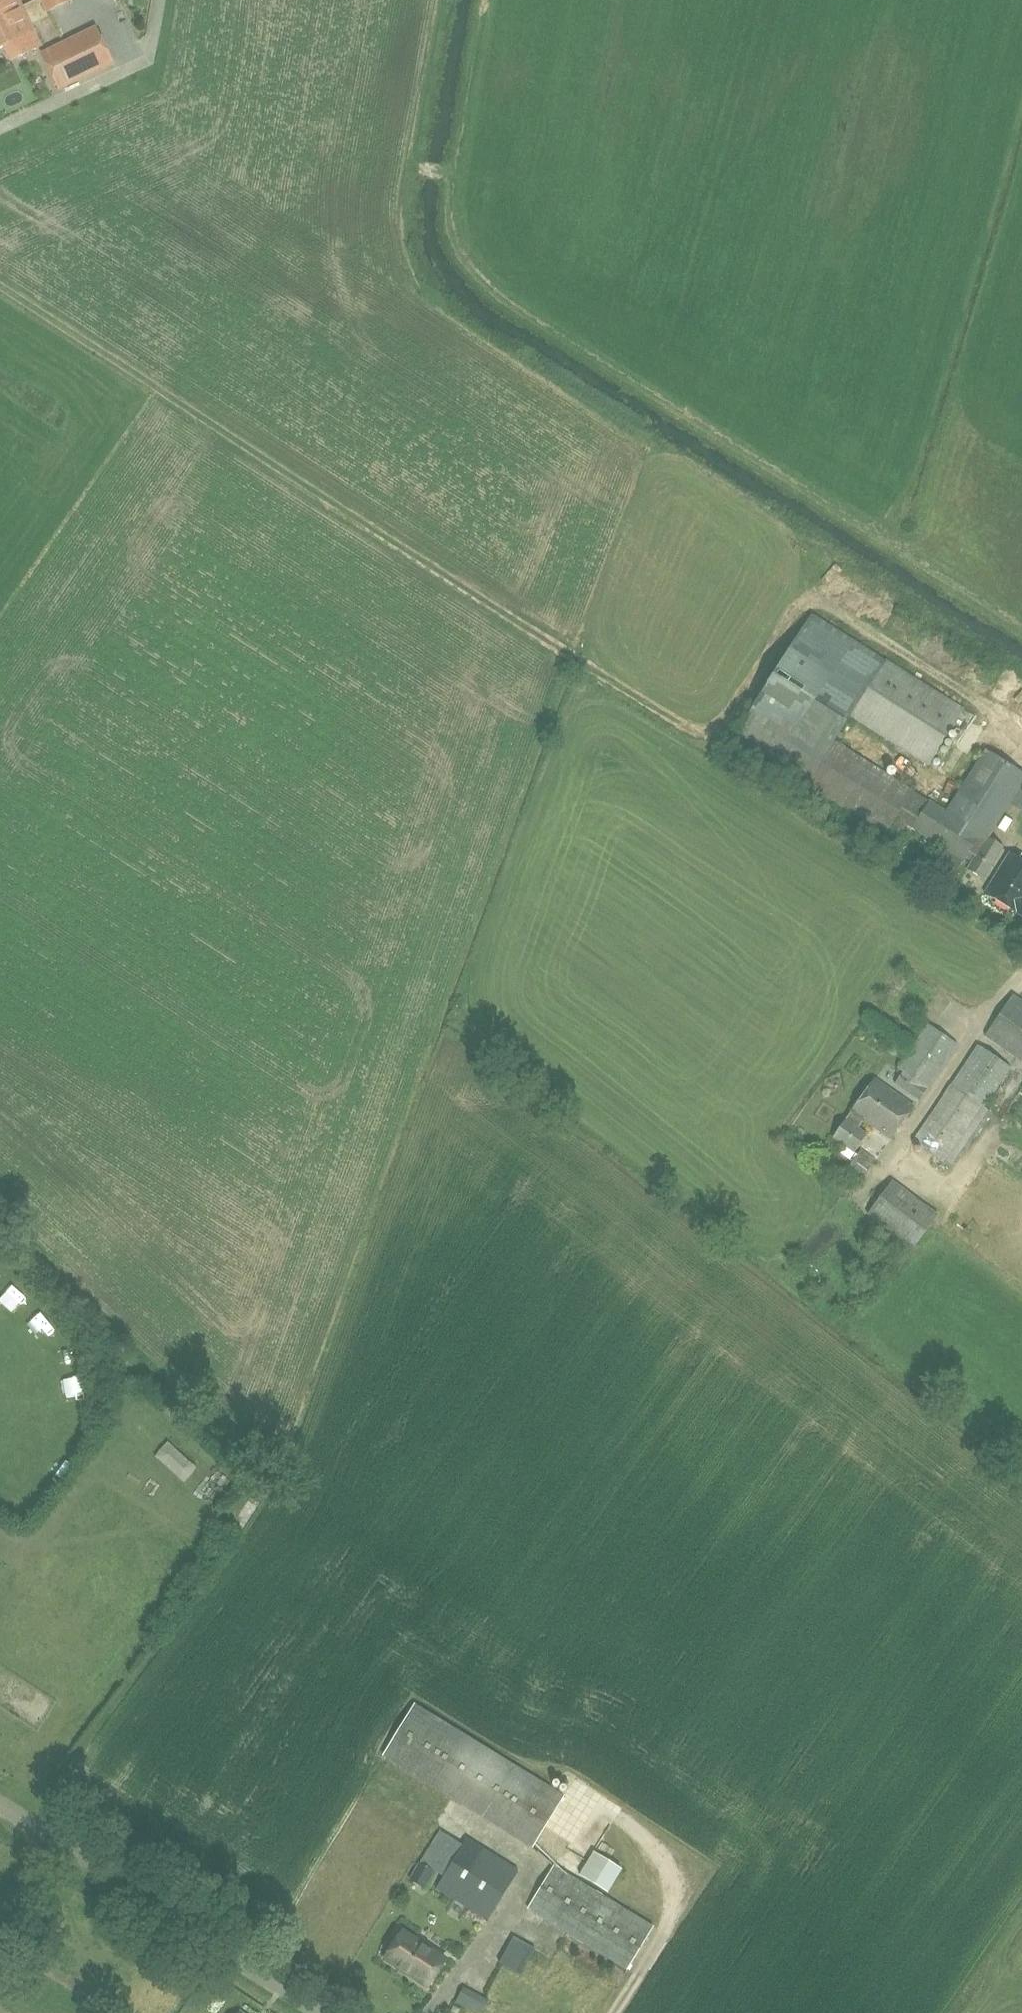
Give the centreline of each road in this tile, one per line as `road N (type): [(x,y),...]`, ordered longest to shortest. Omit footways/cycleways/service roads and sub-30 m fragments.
road 1 (unclassified): [(318,2012),(0,1805)]

